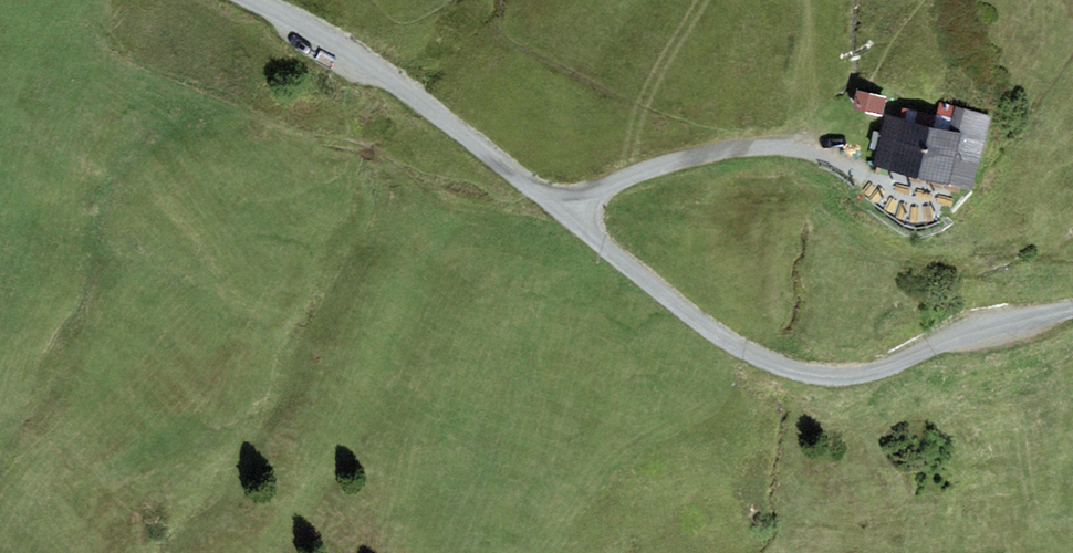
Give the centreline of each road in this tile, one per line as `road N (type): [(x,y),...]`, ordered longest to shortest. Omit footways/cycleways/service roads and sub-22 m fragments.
road 1 (track): [(555,207),(483,218),(413,182),(127,85),(0,101)]
road 2 (track): [(555,207),(748,350),(854,371),(1072,303)]
road 3 (track): [(326,37),(365,54),(555,207)]
road 4 (track): [(781,140),(555,207)]

